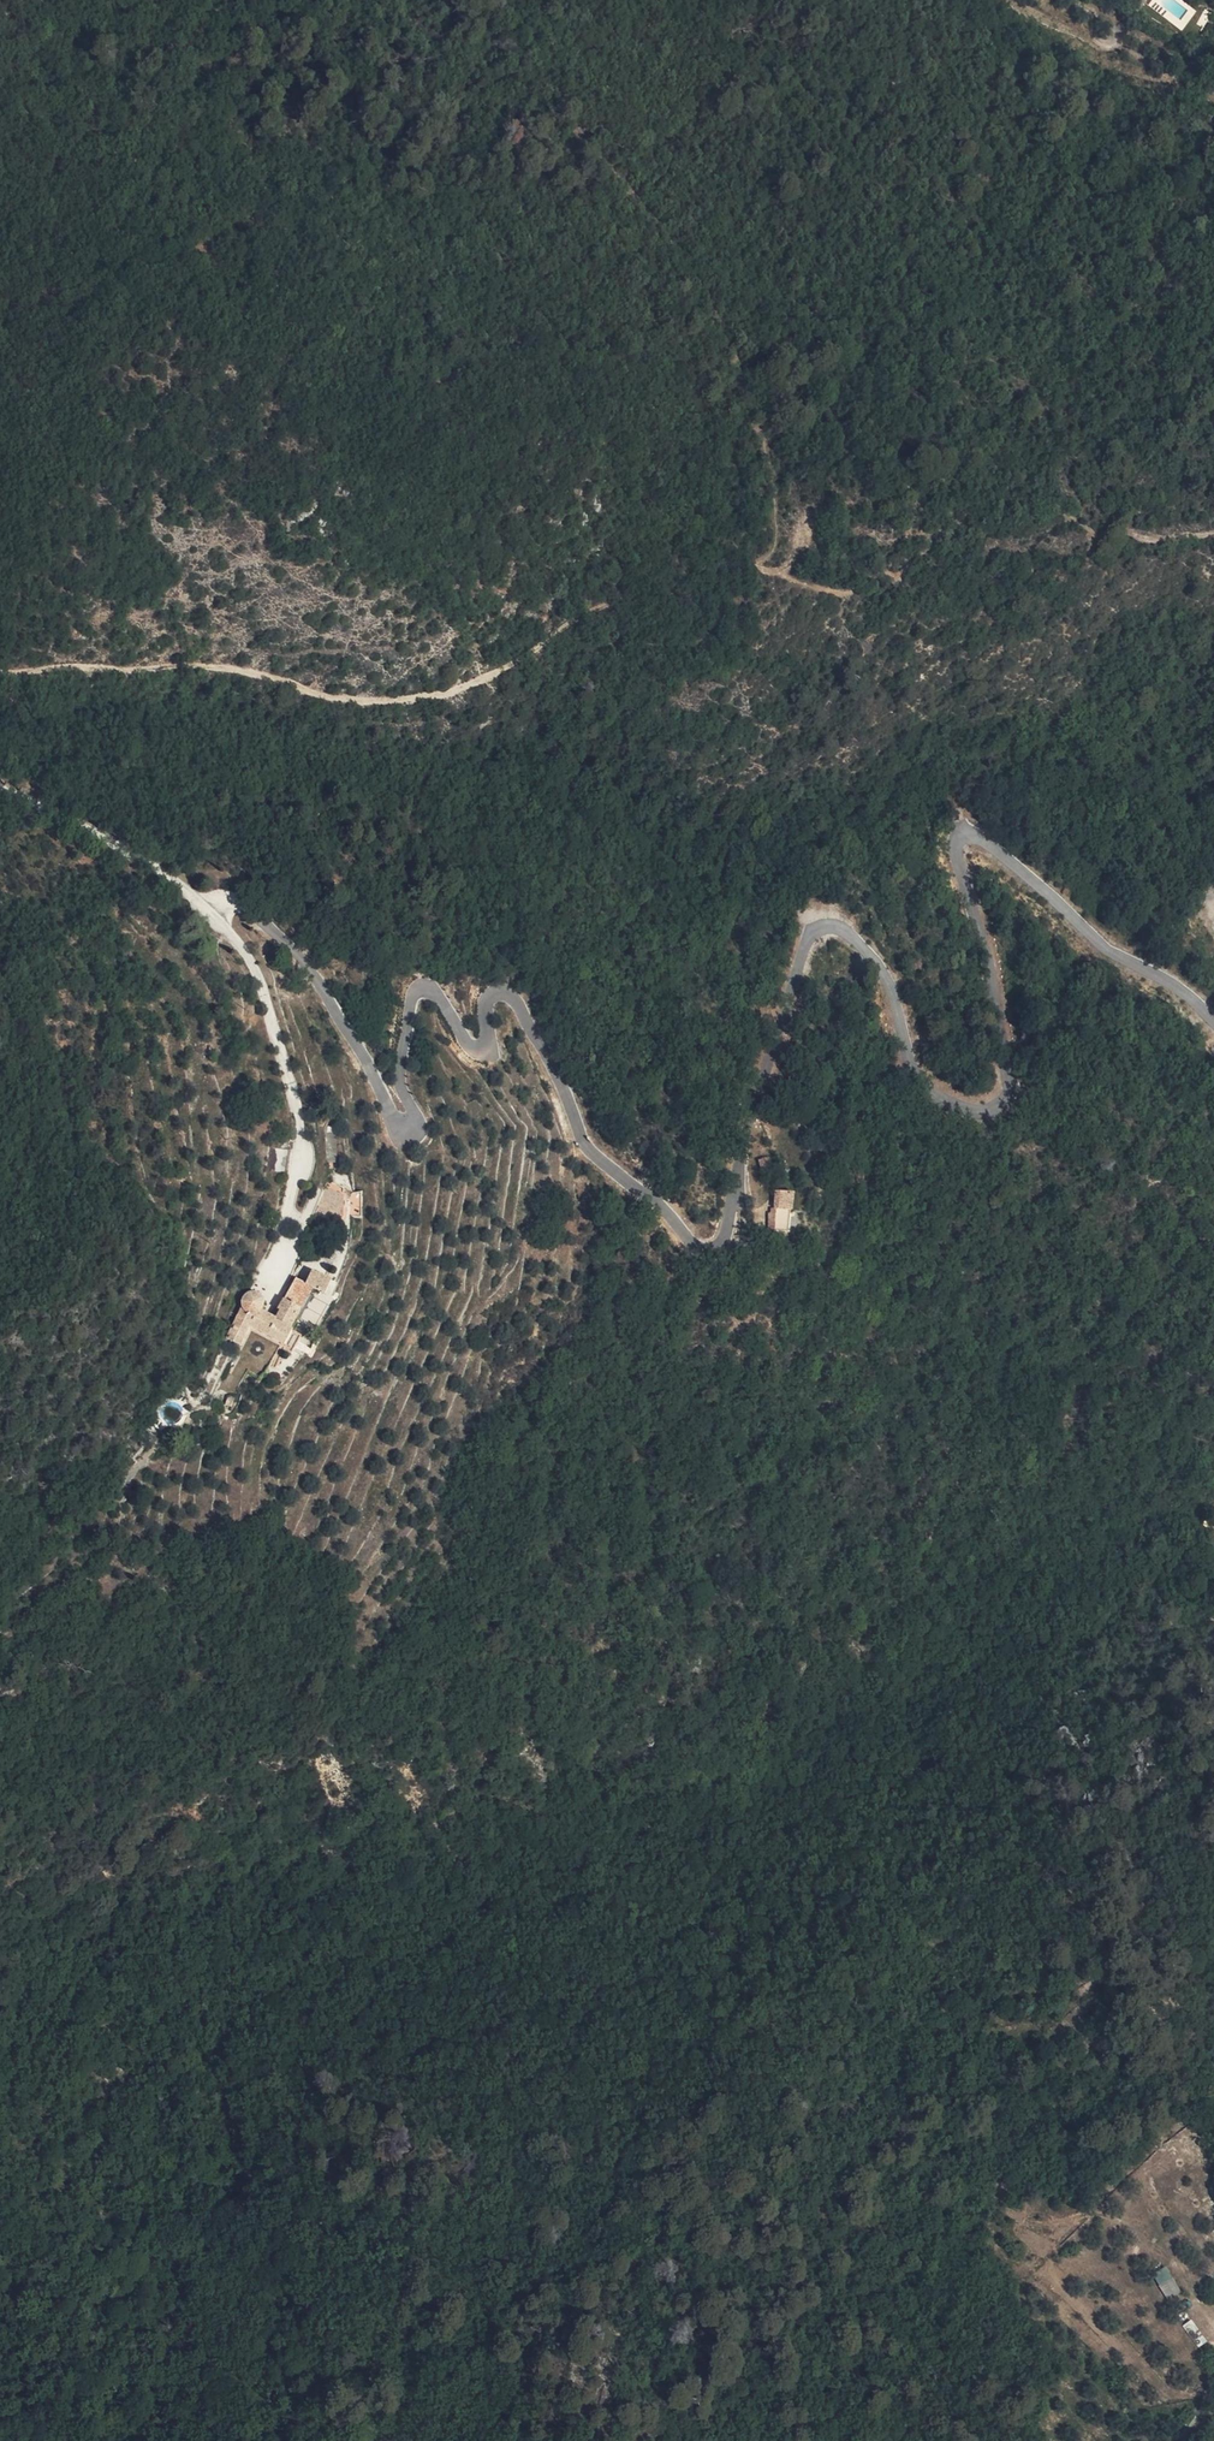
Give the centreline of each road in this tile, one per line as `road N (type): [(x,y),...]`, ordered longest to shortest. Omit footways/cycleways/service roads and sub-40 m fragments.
road 1 (track): [(778,569),(713,573),(633,595),(470,685),(393,700),(328,697),(252,672),(191,666),(0,674)]

